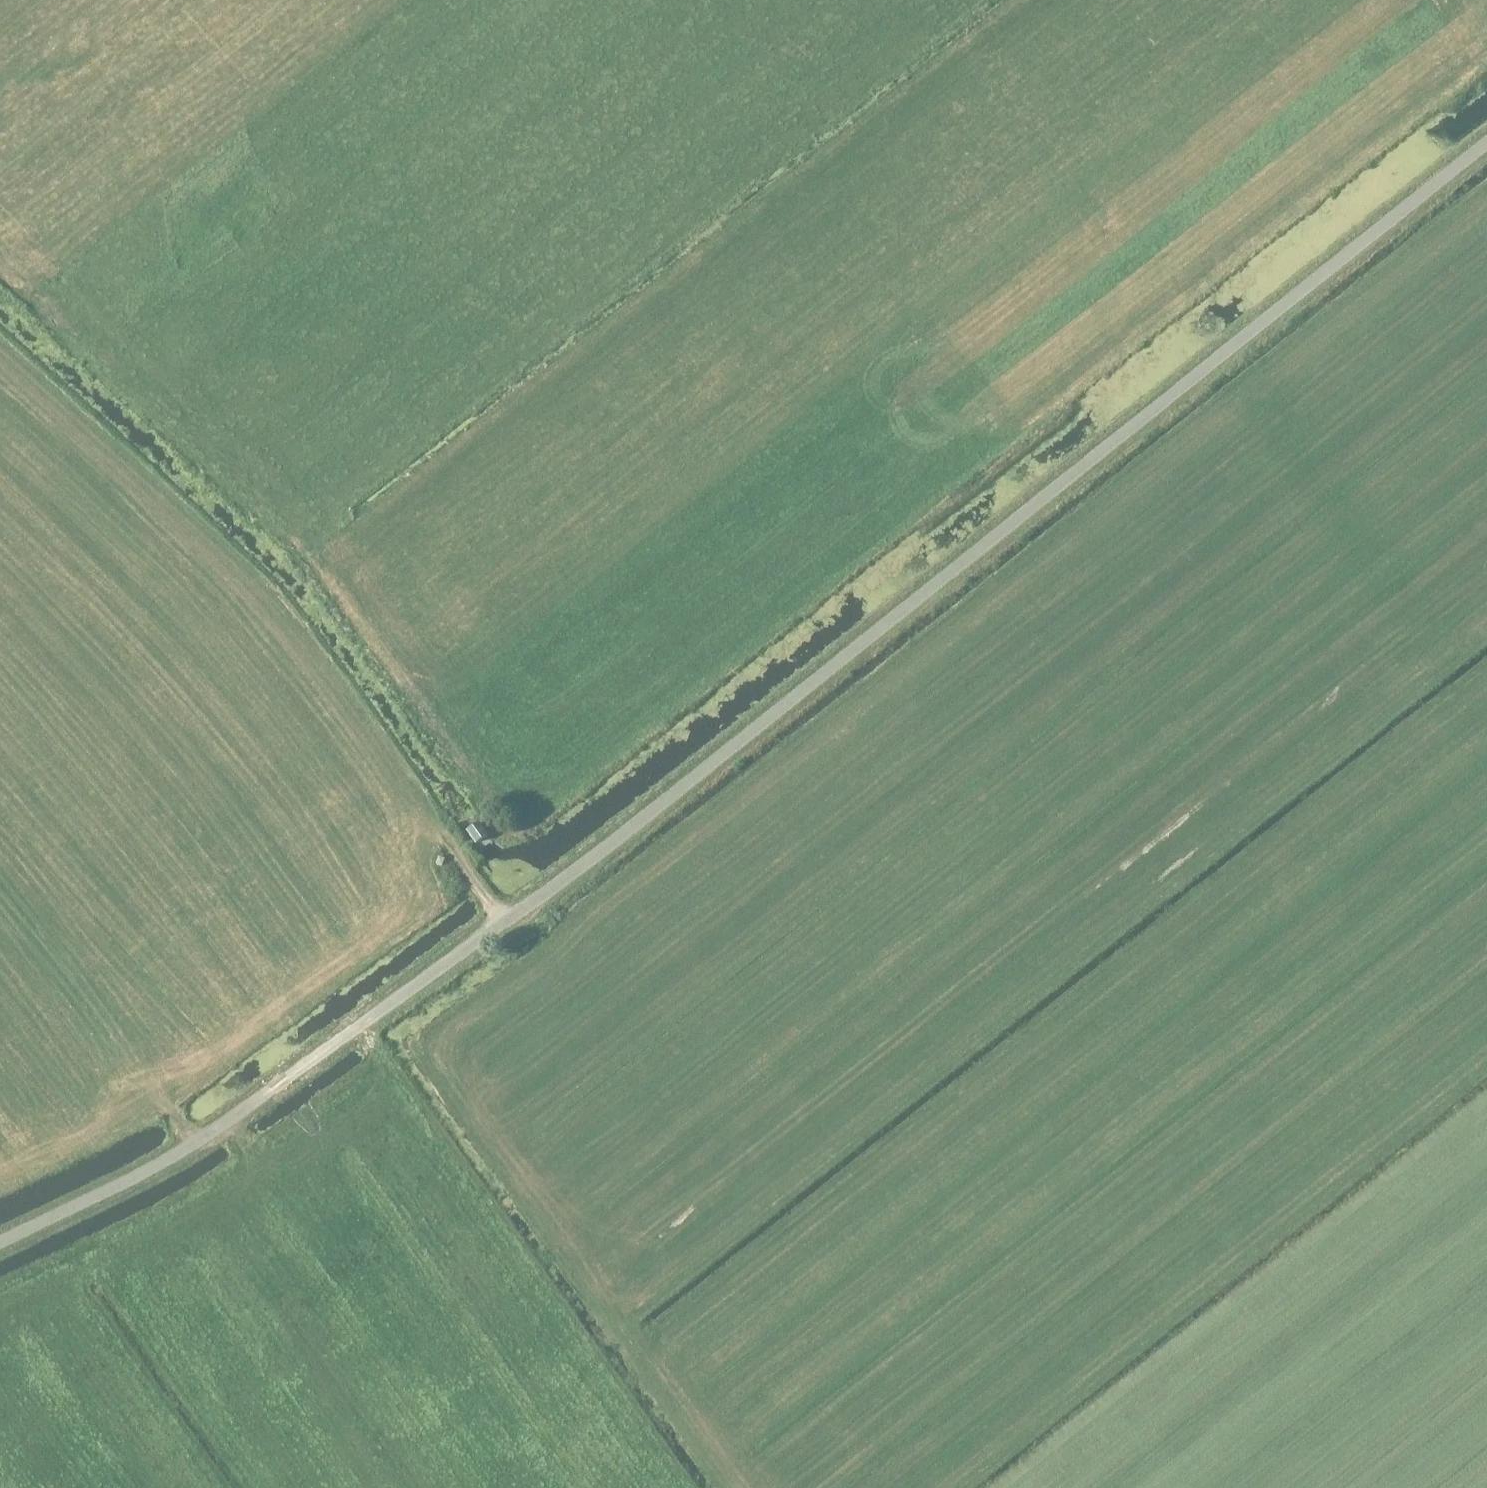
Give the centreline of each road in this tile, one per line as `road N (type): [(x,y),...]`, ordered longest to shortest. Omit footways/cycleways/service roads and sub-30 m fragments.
road 1 (unclassified): [(0,1242),(201,1139),(576,869),(1486,142)]

